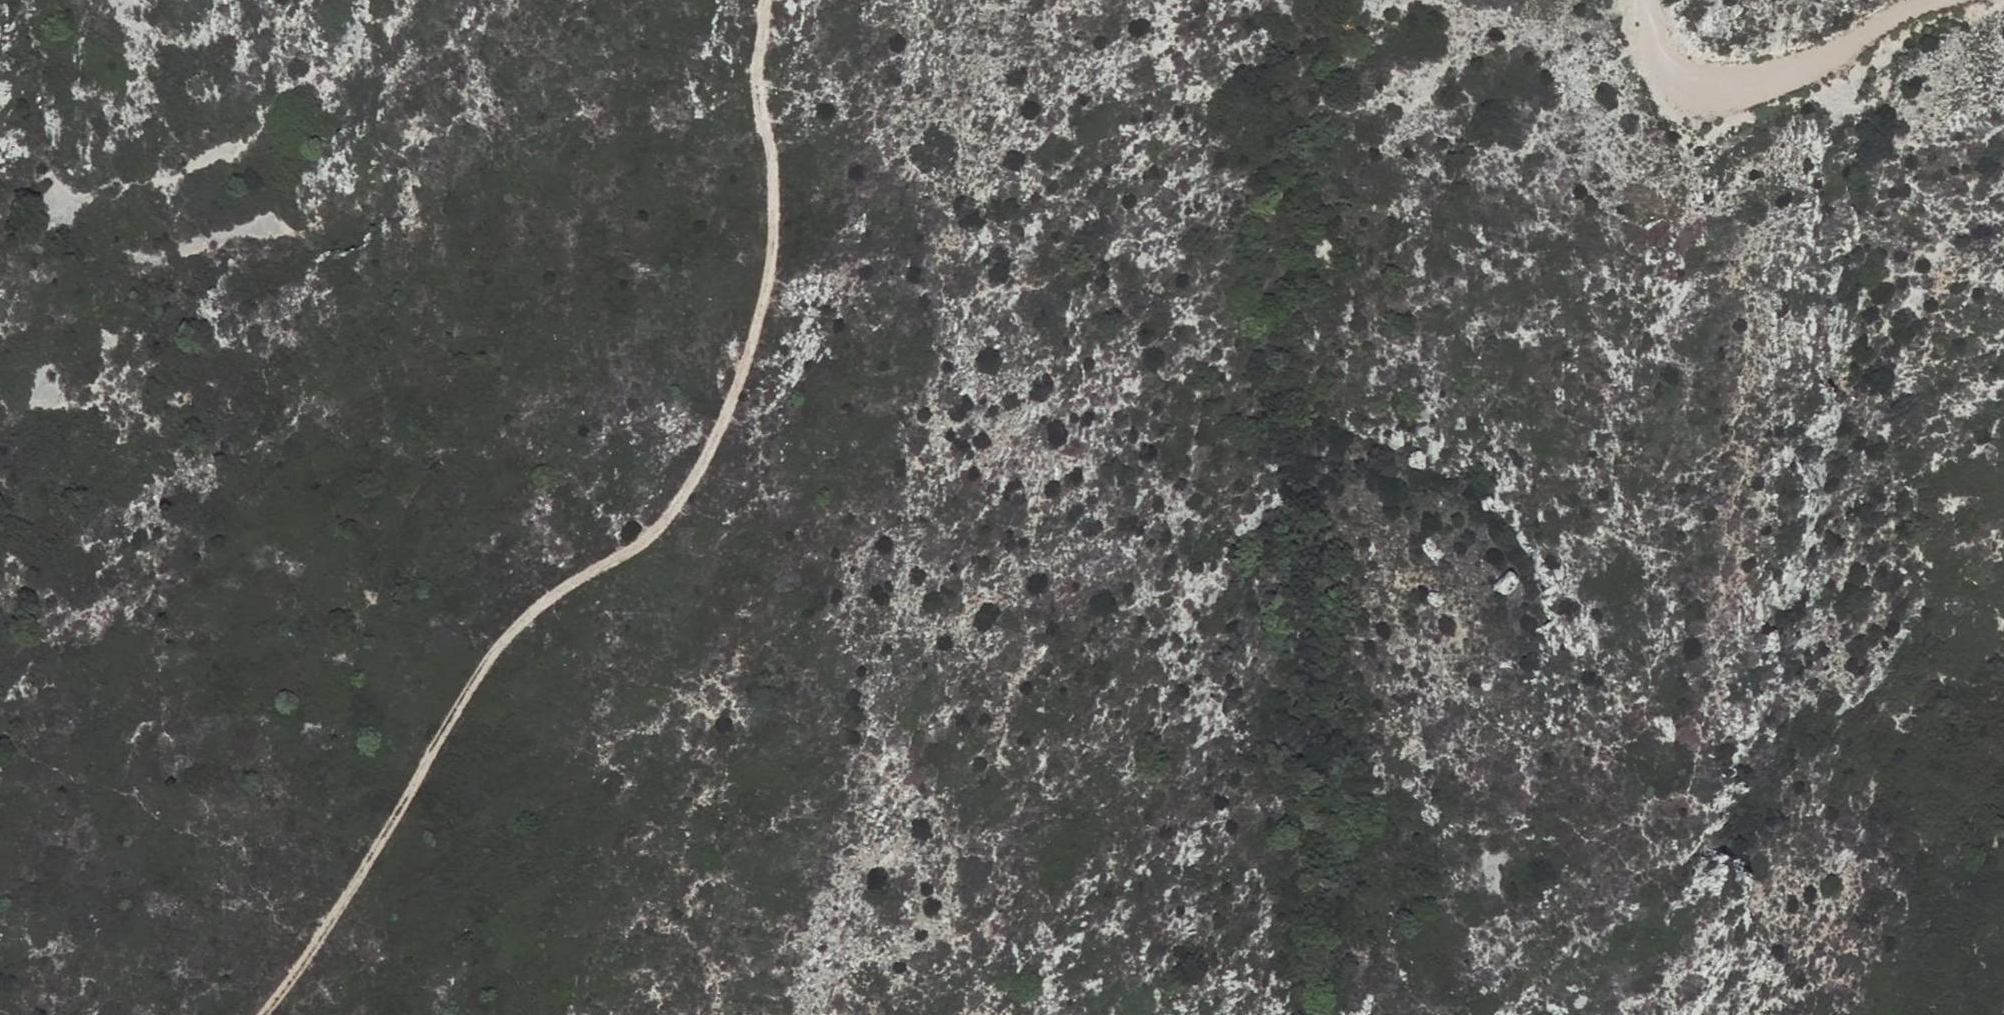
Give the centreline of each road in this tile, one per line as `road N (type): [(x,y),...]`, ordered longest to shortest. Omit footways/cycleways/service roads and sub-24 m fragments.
road 1 (track): [(769,0),(760,63),(773,138),(770,272),(751,359),(724,426),(644,542),(535,605),(491,649),(330,918),(259,1014)]
road 2 (track): [(1966,0),(1738,88),(1698,87),(1666,66),(1652,43),(1646,0)]

